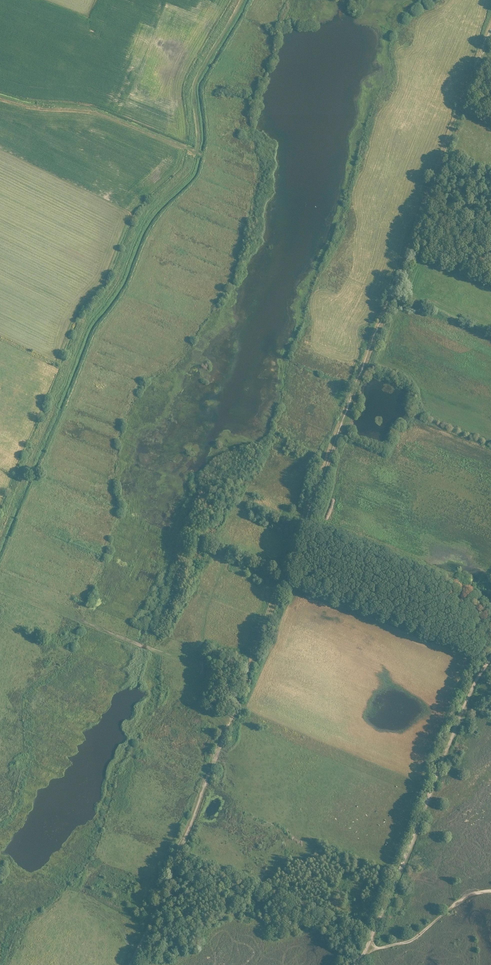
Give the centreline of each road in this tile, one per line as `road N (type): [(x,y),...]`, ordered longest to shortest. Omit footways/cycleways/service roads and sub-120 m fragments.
road 1 (track): [(131,964),(490,31)]
road 2 (track): [(236,0),(191,86),(194,150),(93,113),(0,99)]
road 3 (track): [(490,655),(361,956)]

